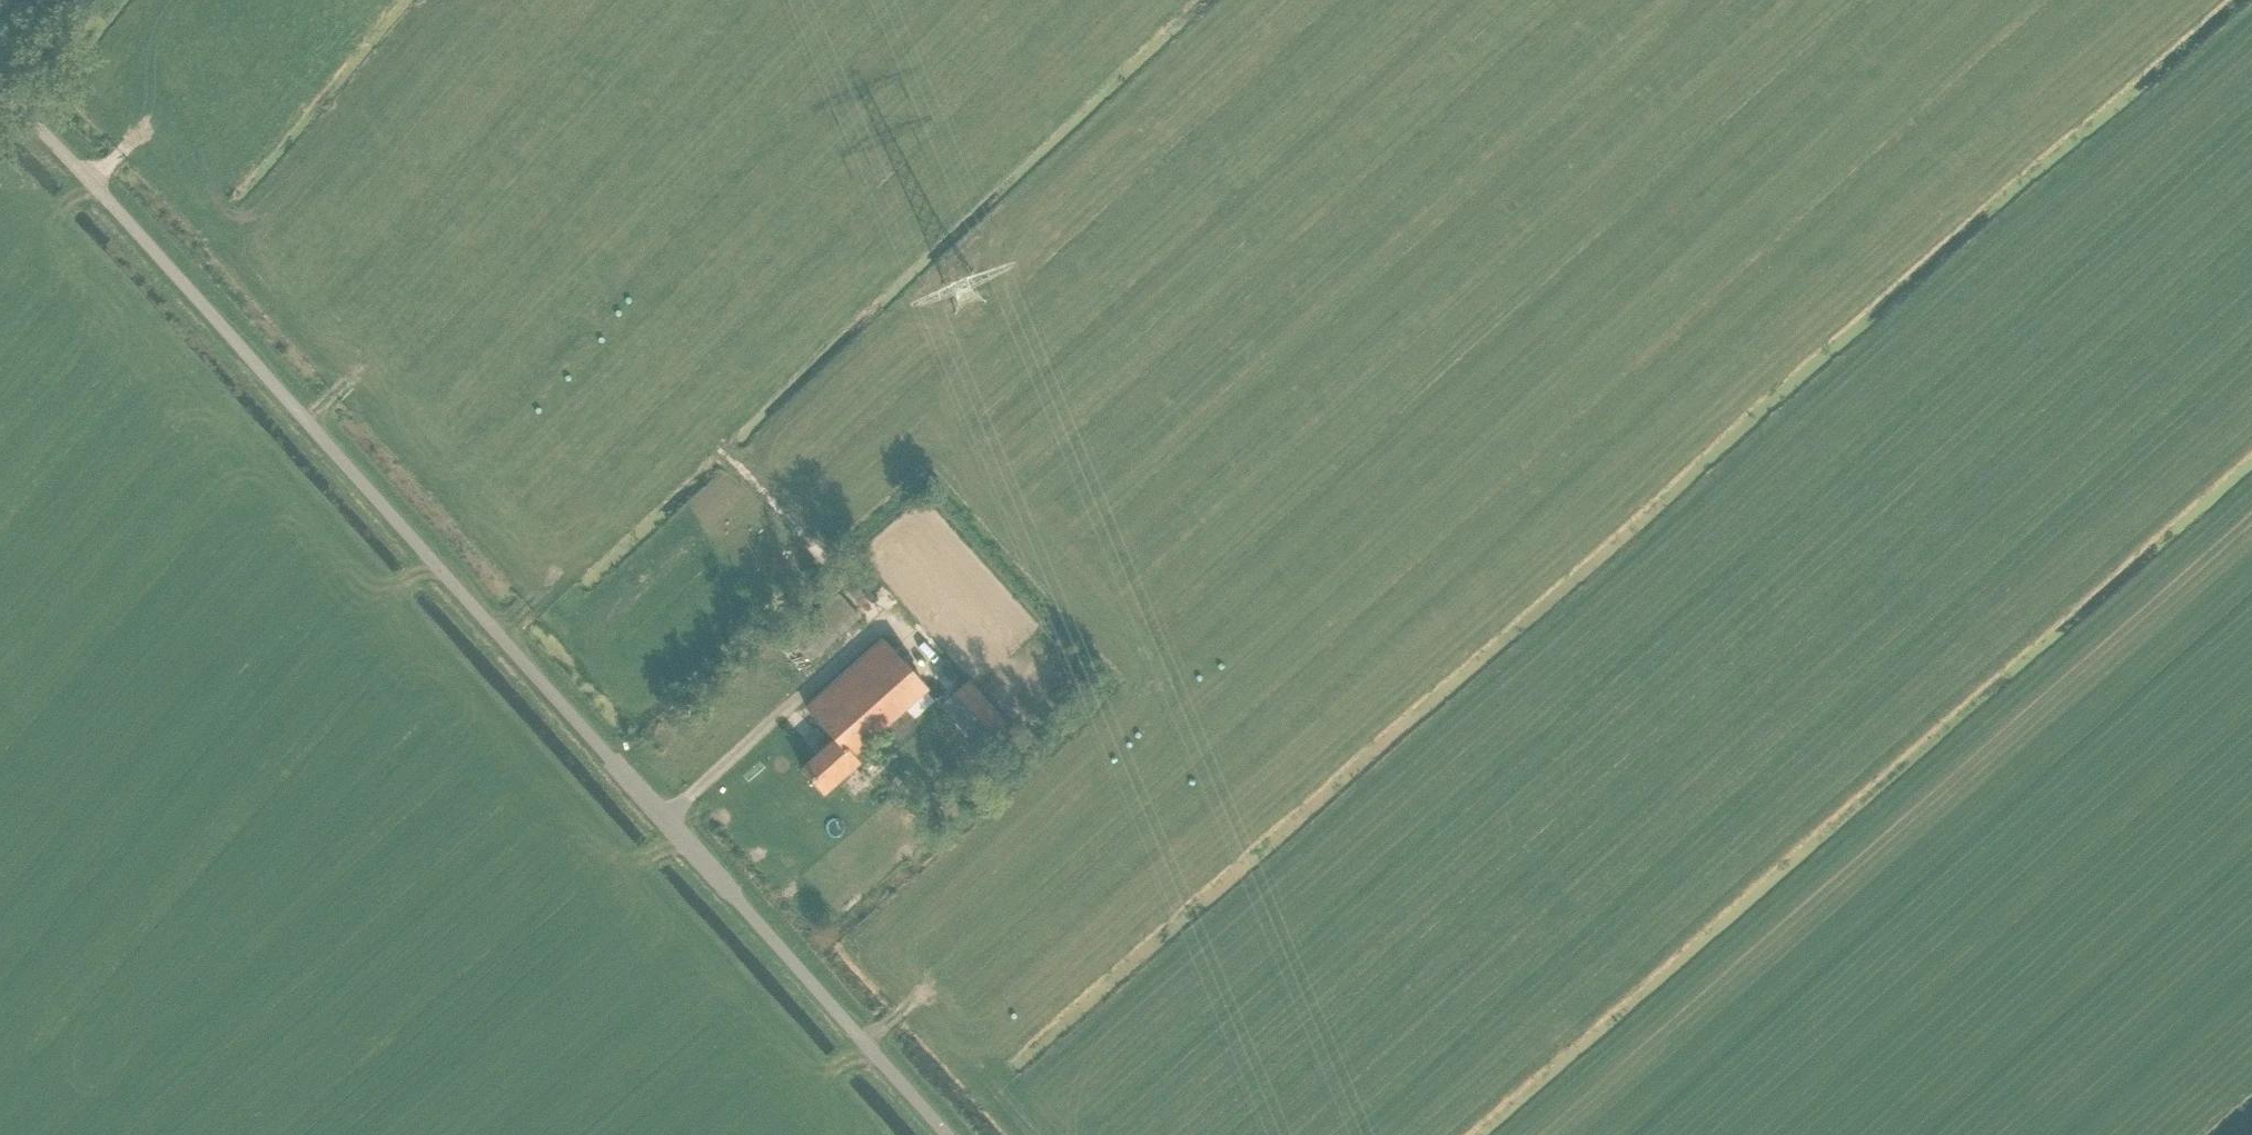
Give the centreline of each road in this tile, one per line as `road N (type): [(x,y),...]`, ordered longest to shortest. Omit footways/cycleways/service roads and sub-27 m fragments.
road 1 (unclassified): [(938,1134),(466,632),(6,110)]

